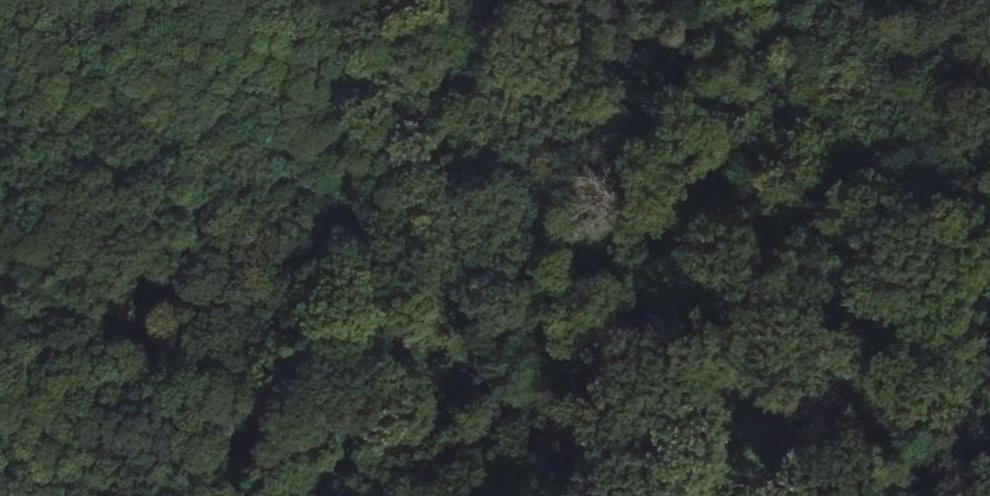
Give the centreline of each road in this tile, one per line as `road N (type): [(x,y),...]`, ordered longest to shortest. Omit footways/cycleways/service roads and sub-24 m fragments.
road 1 (track): [(203,495),(244,458),(337,228),(356,85),(349,0)]

